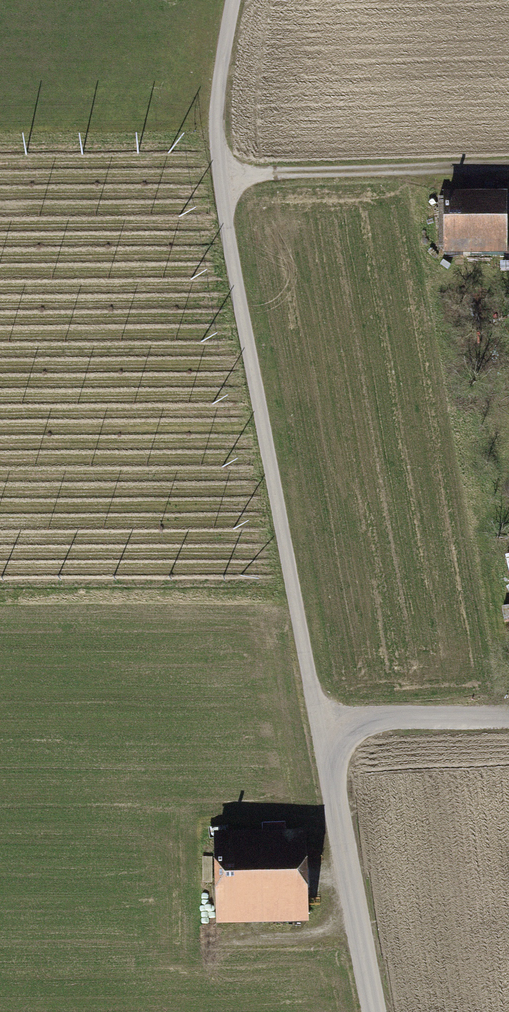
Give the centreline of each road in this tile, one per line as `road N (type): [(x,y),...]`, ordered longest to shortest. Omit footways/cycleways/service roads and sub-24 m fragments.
road 1 (track): [(222,175),(375,1011)]
road 2 (track): [(508,170),(222,175)]
road 3 (track): [(322,720),(508,719)]
road 4 (track): [(234,0),(217,89),(222,175)]

